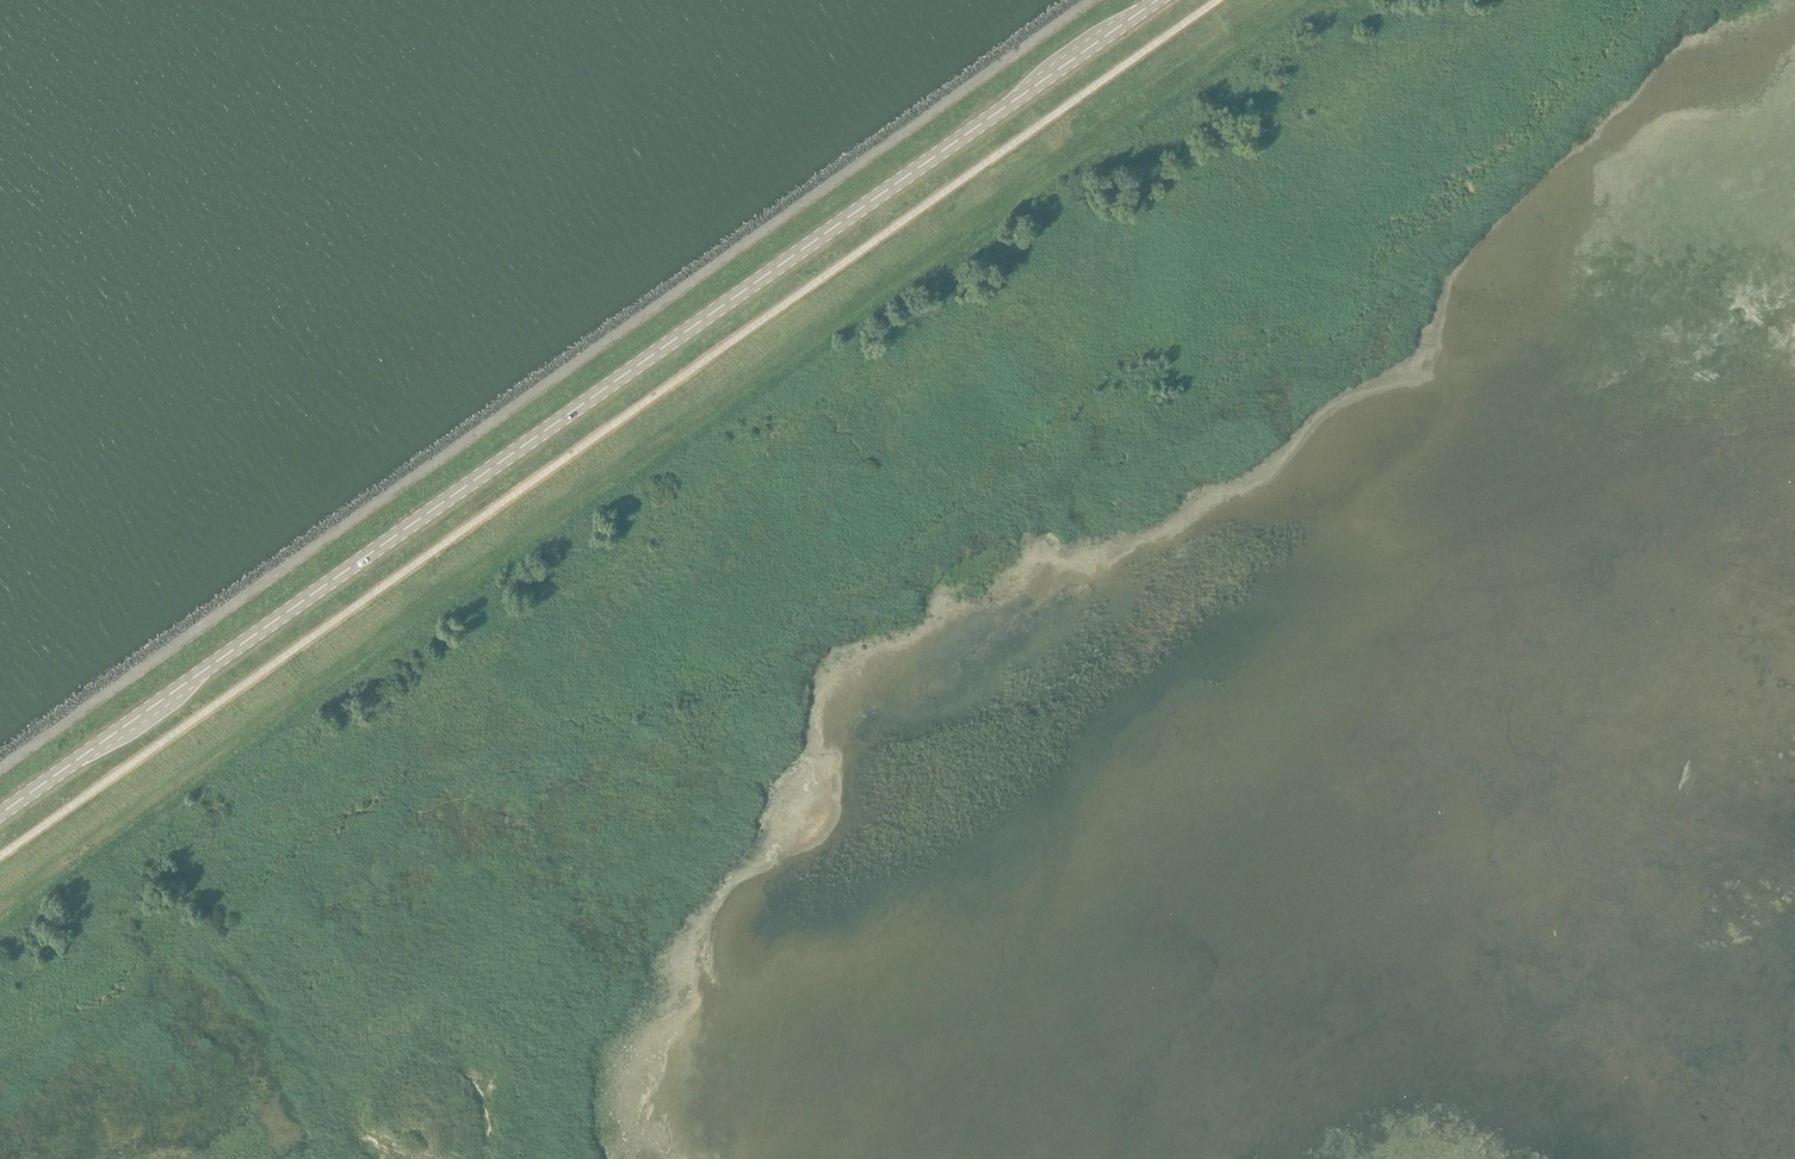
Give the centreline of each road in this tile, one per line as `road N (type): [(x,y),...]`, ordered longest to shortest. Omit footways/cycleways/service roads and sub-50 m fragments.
road 1 (secondary): [(0,817),(1154,0)]

